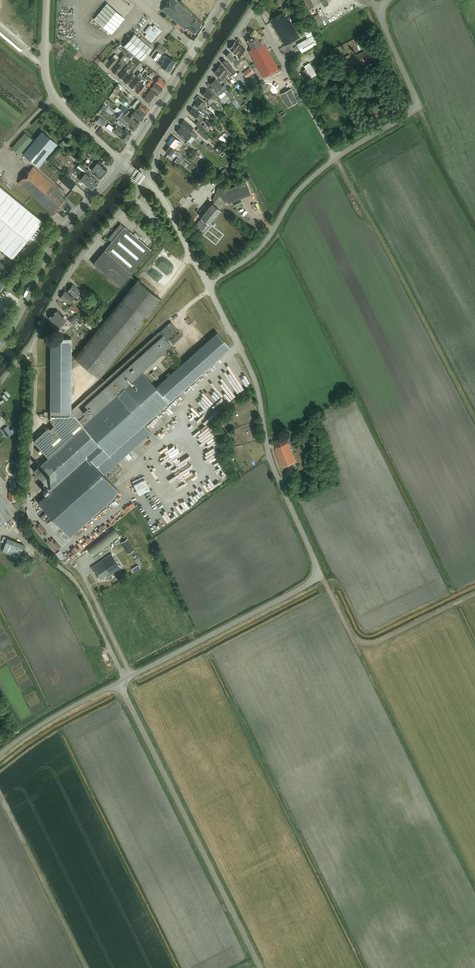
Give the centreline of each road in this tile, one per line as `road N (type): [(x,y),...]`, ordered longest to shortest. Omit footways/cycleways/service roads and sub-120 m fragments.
road 1 (unclassified): [(119,682),(320,578),(270,463),(250,370),(207,283)]
road 2 (unclassified): [(207,283),(259,249),(313,176),(416,107),(380,17),(387,0)]
road 3 (track): [(320,578),(474,890)]
road 4 (unclassified): [(260,967),(119,682)]
road 5 (track): [(474,417),(336,157)]
road 6 (unclassified): [(0,384),(38,335),(77,262),(146,180)]
road 7 (tertiary): [(0,345),(23,315),(61,233),(122,163)]
road 8 (residential): [(146,180),(256,0)]
road 9 (tertiary): [(122,163),(54,98),(45,69),(46,0)]
road 10 (unclassified): [(0,755),(119,682)]
road 11 (tertiary): [(156,112),(227,0)]
road 12 (track): [(359,650),(474,592)]

